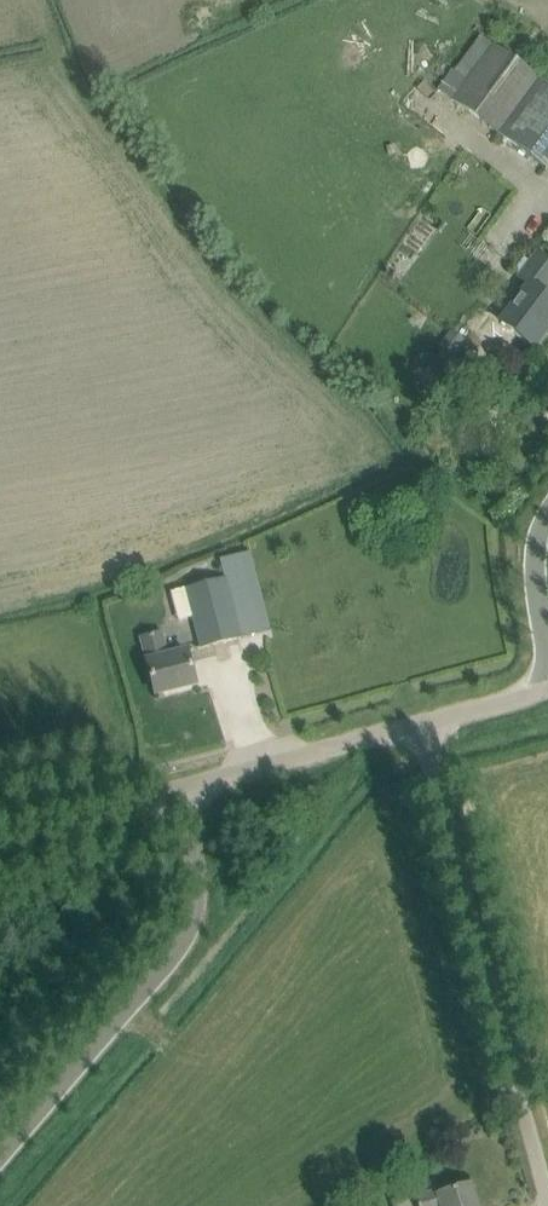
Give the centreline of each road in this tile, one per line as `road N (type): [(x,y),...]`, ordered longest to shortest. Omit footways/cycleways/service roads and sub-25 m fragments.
road 1 (unclassified): [(547,1204),(420,726)]
road 2 (unclassified): [(0,1159),(189,935),(193,882),(176,794)]
road 3 (unclassified): [(176,794),(420,726)]
road 4 (unclassified): [(0,839),(176,794)]
road 5 (unclassified): [(420,726),(547,689)]

